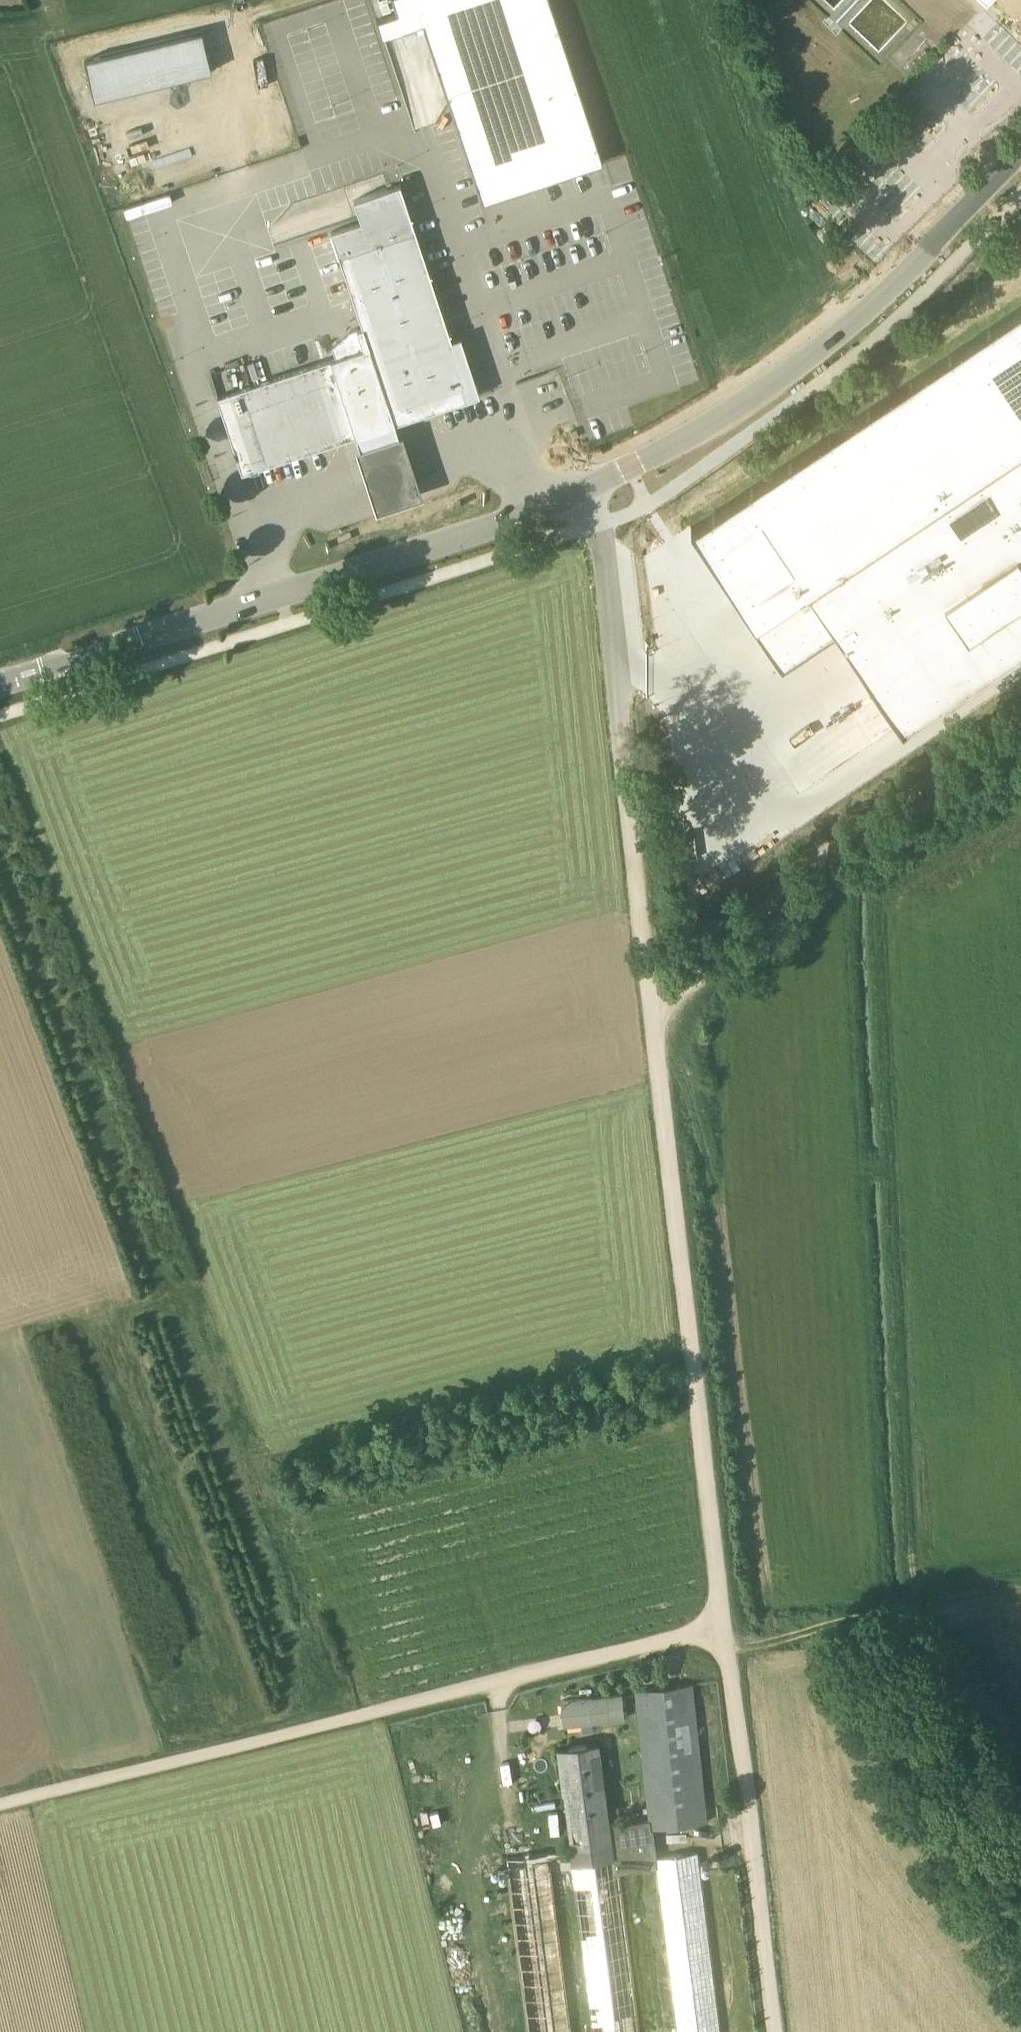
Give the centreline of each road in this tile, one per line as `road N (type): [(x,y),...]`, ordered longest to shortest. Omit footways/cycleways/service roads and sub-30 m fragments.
road 1 (tertiary): [(0,683),(576,499),(774,386),(866,312),(1020,154)]
road 2 (track): [(0,1804),(722,1628)]
road 3 (track): [(722,1628),(662,1025)]
road 4 (track): [(662,1025),(596,518)]
road 5 (track): [(1020,738),(819,847),(662,1025)]
road 6 (track): [(771,2031),(725,1651)]

